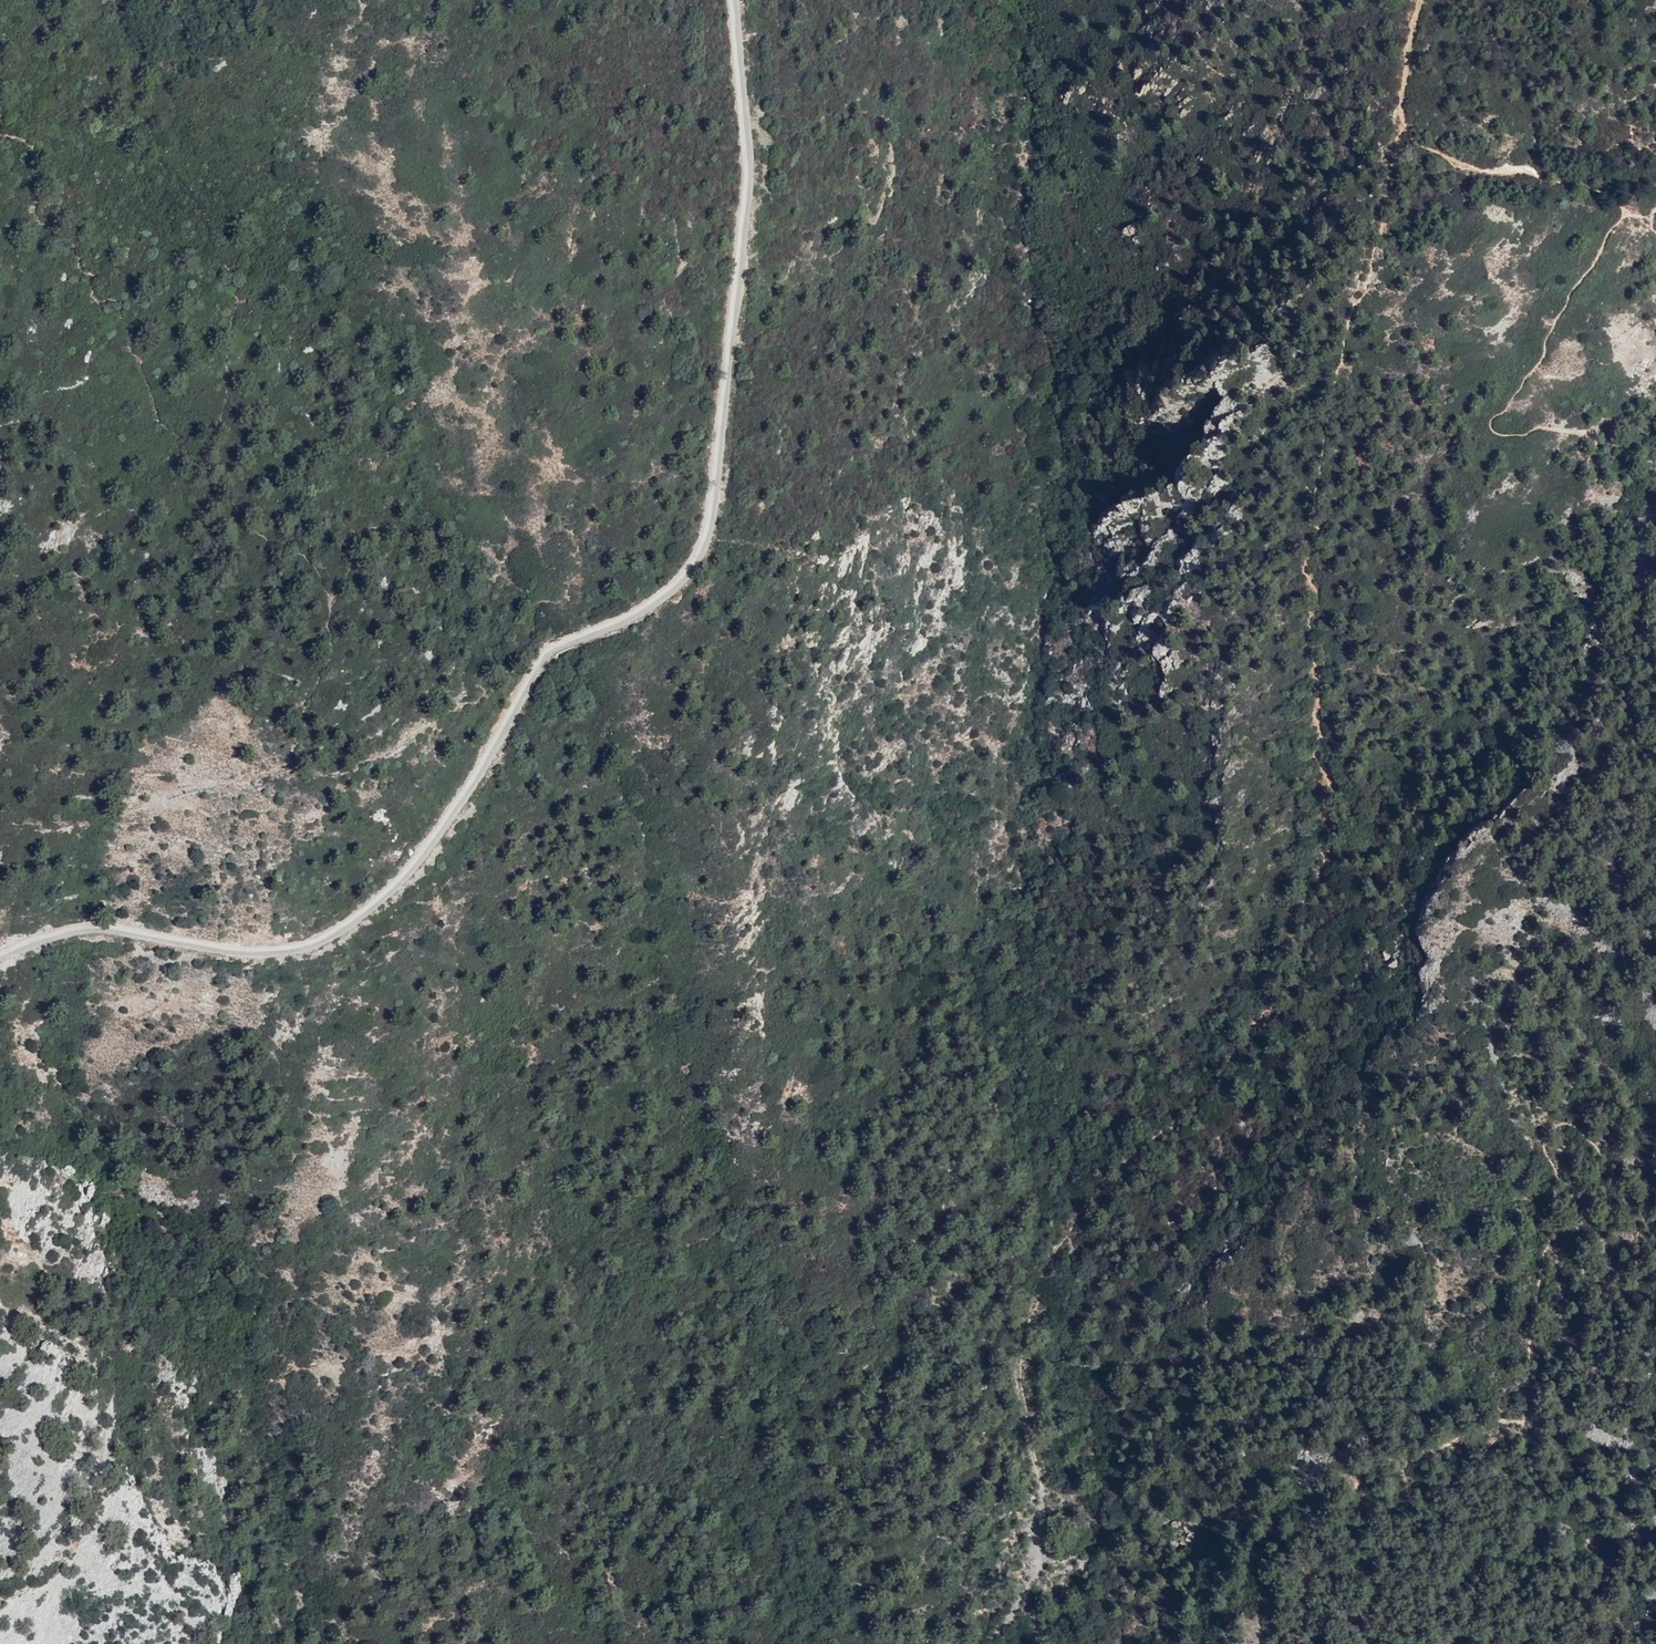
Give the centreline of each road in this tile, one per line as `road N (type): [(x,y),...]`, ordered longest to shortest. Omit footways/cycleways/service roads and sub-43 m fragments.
road 1 (unclassified): [(0,953),(102,926),(229,951),(281,952),(324,936),(367,911),(465,797),(547,648),(621,619),(695,554),(717,470),(750,203),(733,0)]
road 2 (track): [(1083,1218),(1048,1264),(1022,1336),(1044,1556),(996,1643)]

